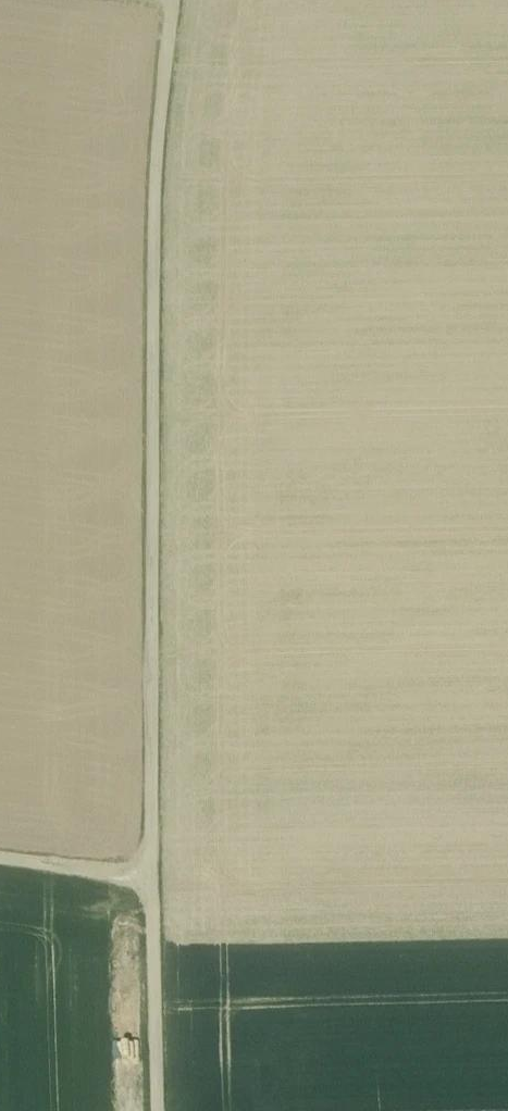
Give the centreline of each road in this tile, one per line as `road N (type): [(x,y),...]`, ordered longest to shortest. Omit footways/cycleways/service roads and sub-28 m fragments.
road 1 (track): [(151,1110),(144,908),(184,0)]
road 2 (track): [(182,20),(20,0)]
road 3 (track): [(0,888),(144,908)]

